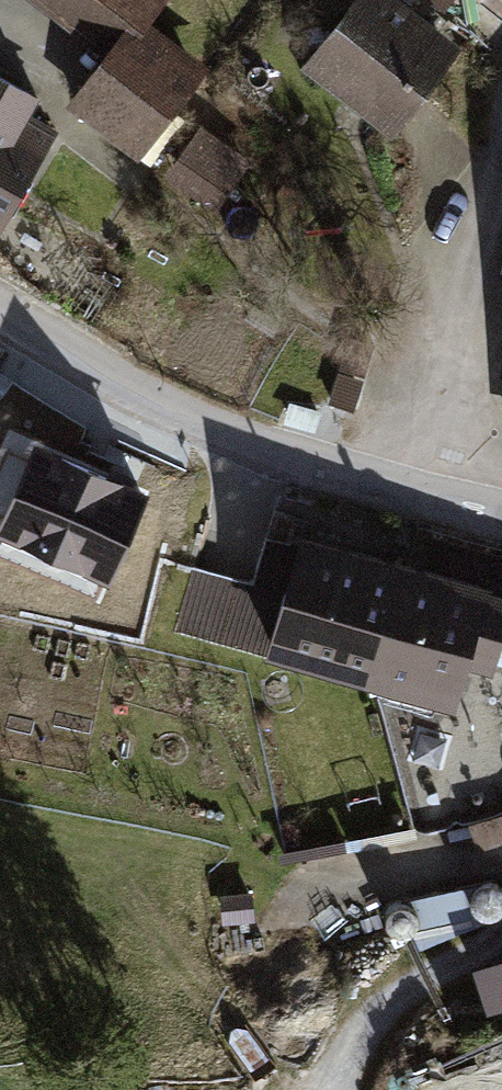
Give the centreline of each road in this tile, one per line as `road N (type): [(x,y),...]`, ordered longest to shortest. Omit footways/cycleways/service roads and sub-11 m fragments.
road 1 (residential): [(501,513),(209,424),(0,311)]

